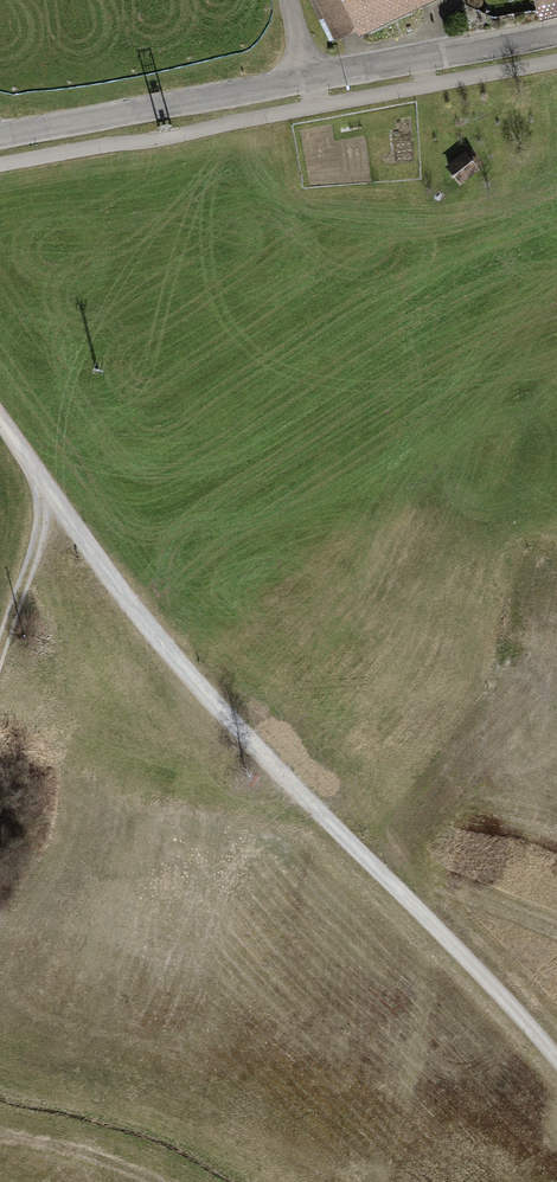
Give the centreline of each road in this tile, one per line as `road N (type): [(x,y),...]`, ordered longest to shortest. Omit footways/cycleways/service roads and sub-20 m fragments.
road 1 (track): [(0,417),(177,663),(556,1062)]
road 2 (unclassified): [(0,137),(310,78)]
road 3 (unclassified): [(310,78),(556,31)]
road 4 (track): [(51,488),(0,658)]

